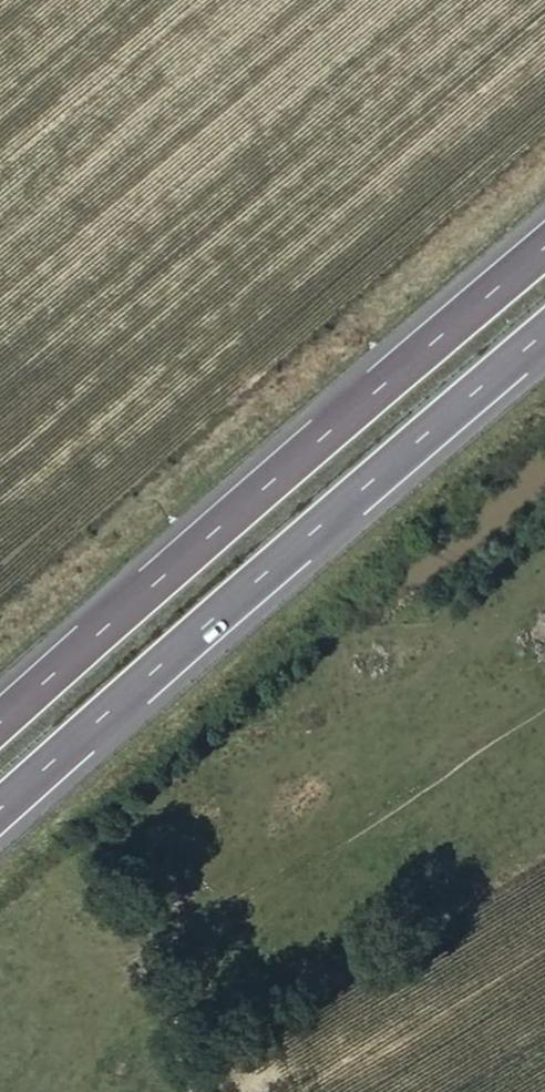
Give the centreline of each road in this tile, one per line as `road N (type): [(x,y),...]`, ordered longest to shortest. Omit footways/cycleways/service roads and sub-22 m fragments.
road 1 (motorway): [(0,812),(544,339)]
road 2 (motorway): [(544,240),(0,708)]

